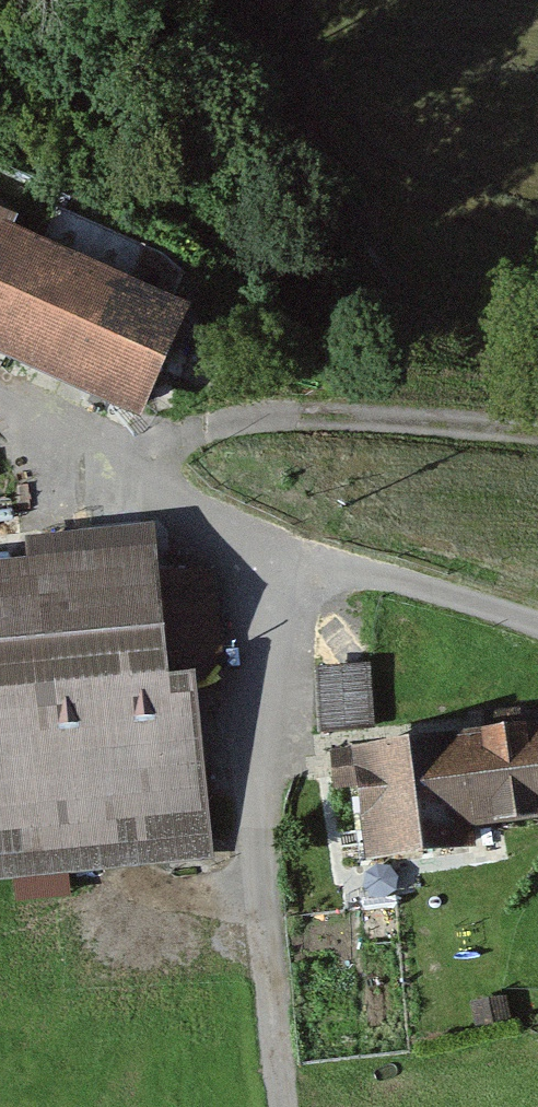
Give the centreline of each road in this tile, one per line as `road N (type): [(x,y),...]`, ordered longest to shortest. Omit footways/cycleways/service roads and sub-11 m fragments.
road 1 (unclassified): [(237,530),(284,1106)]
road 2 (track): [(130,459),(237,530),(537,624)]
road 3 (track): [(537,432),(341,417),(226,423),(130,459)]
road 4 (track): [(130,459),(0,396)]

